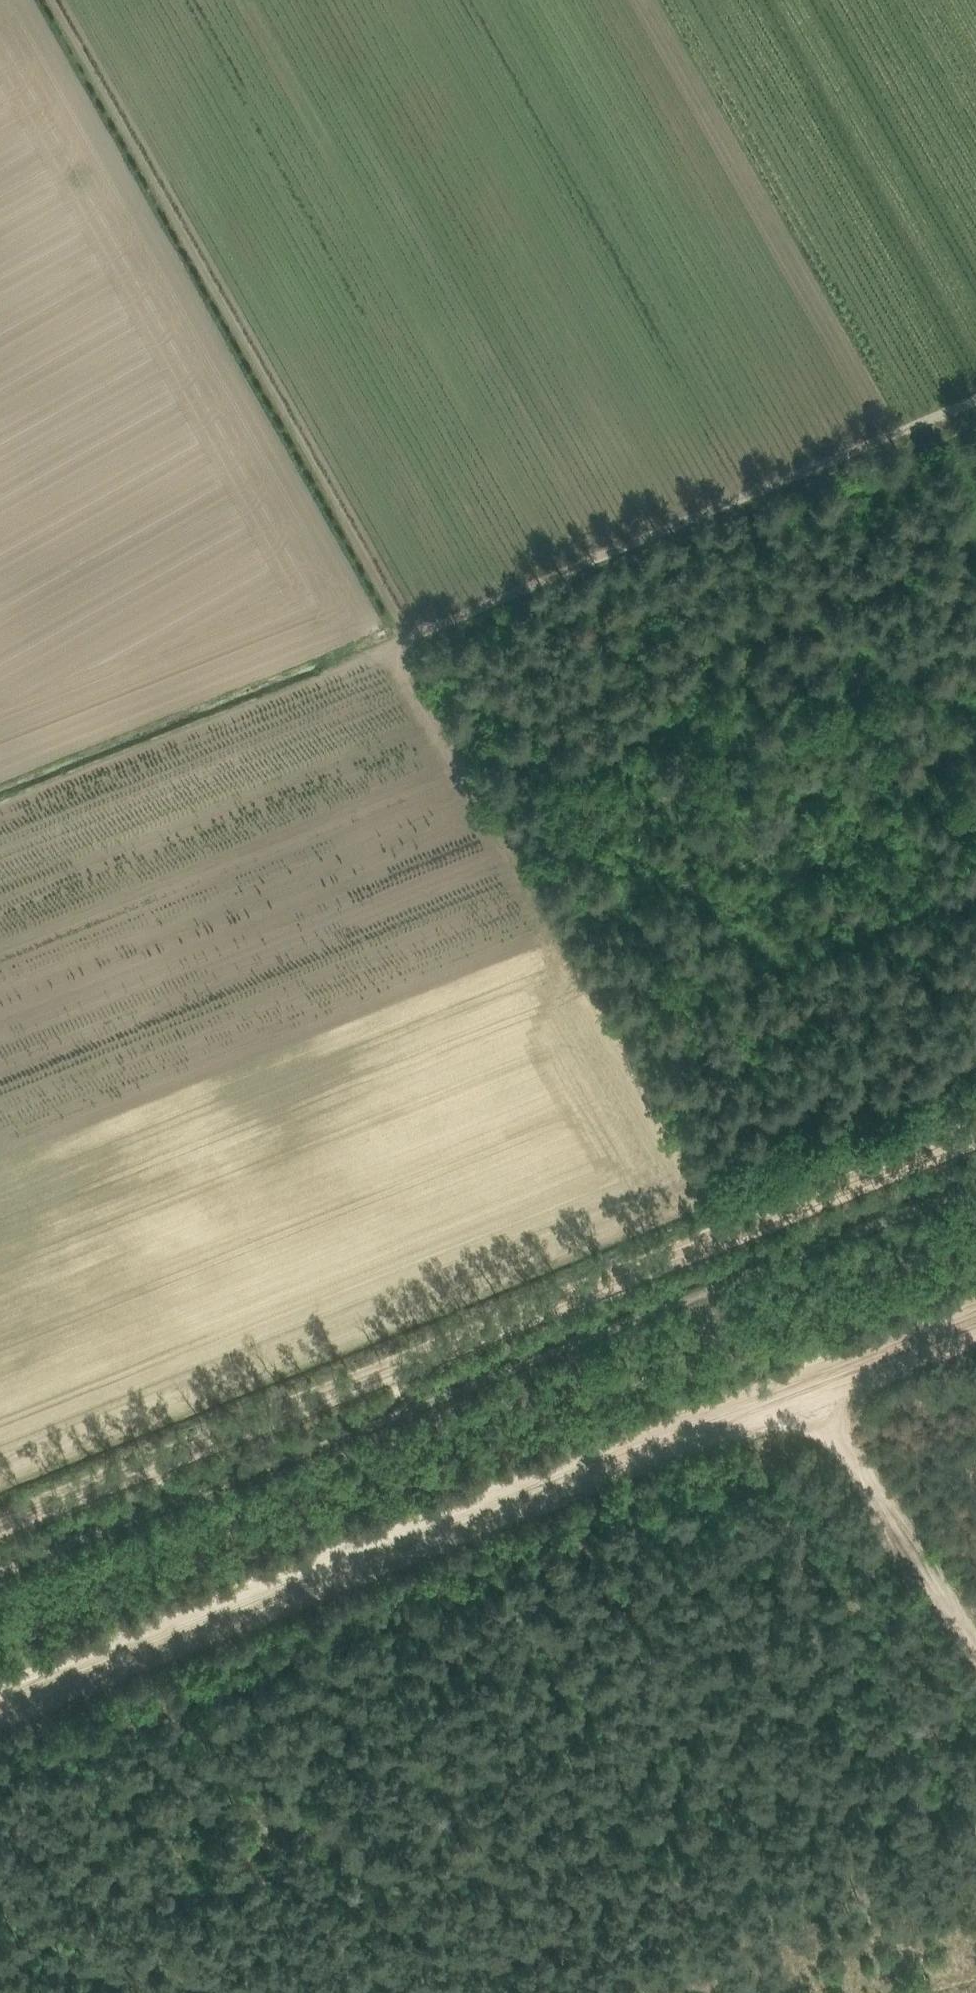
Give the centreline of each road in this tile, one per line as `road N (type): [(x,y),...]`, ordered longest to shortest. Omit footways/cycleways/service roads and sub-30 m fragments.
road 1 (track): [(0,1517),(975,1129)]
road 2 (track): [(0,1710),(975,1331)]
road 3 (track): [(806,1398),(975,1655)]

